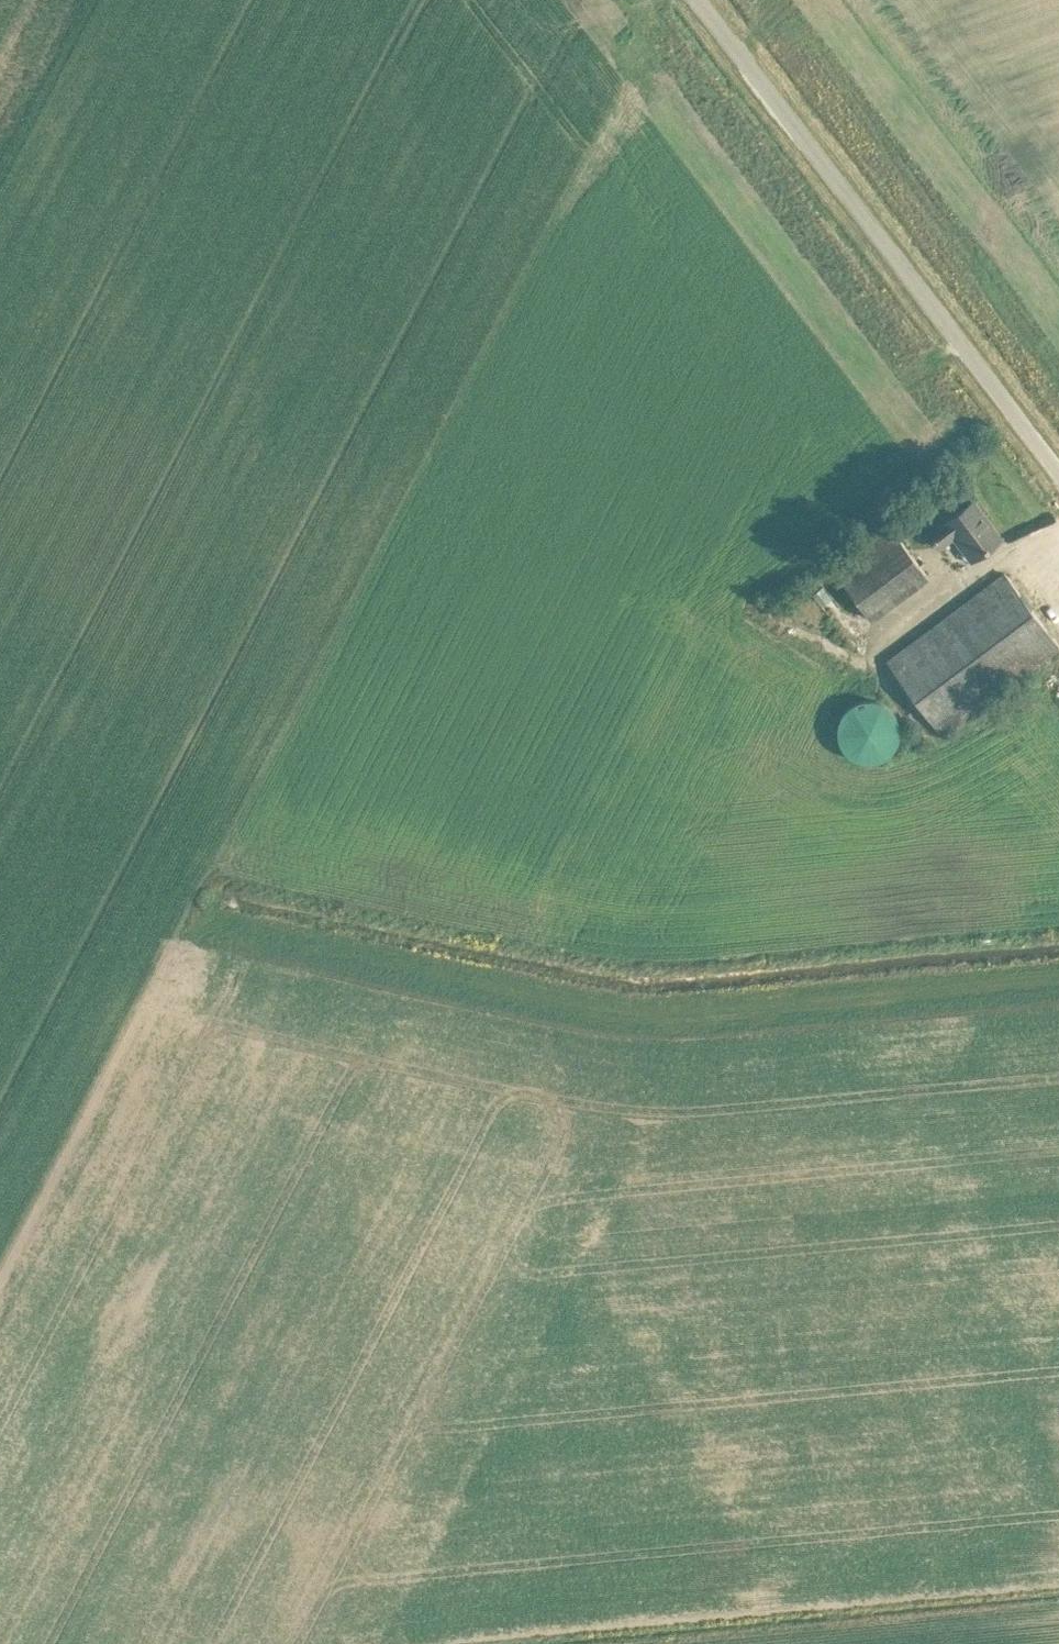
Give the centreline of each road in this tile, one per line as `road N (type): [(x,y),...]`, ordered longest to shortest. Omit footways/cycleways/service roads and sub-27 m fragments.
road 1 (unclassified): [(1058,470),(700,0)]

